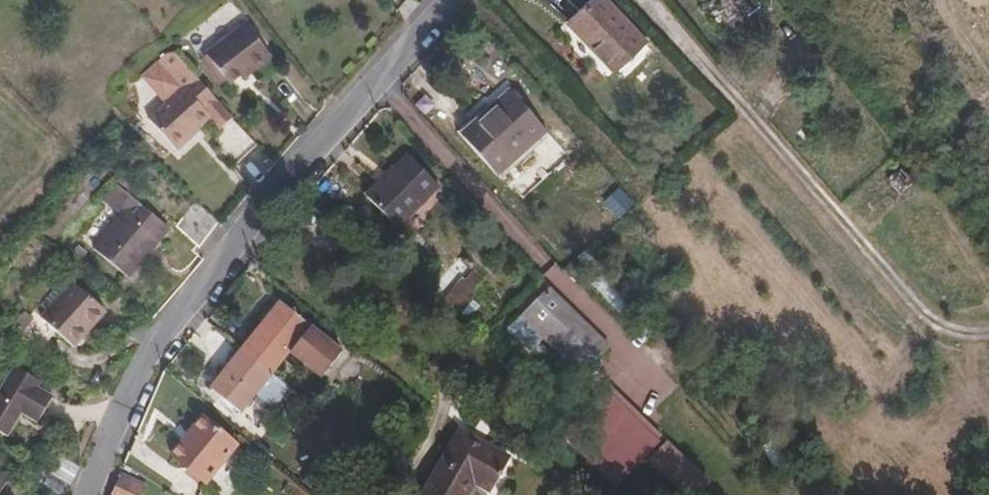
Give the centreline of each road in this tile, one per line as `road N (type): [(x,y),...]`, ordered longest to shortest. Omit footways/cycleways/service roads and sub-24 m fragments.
road 1 (residential): [(380,69),(198,283),(131,386),(79,494)]
road 2 (residential): [(650,0),(948,333)]
road 3 (residential): [(380,69),(495,211),(651,372)]

